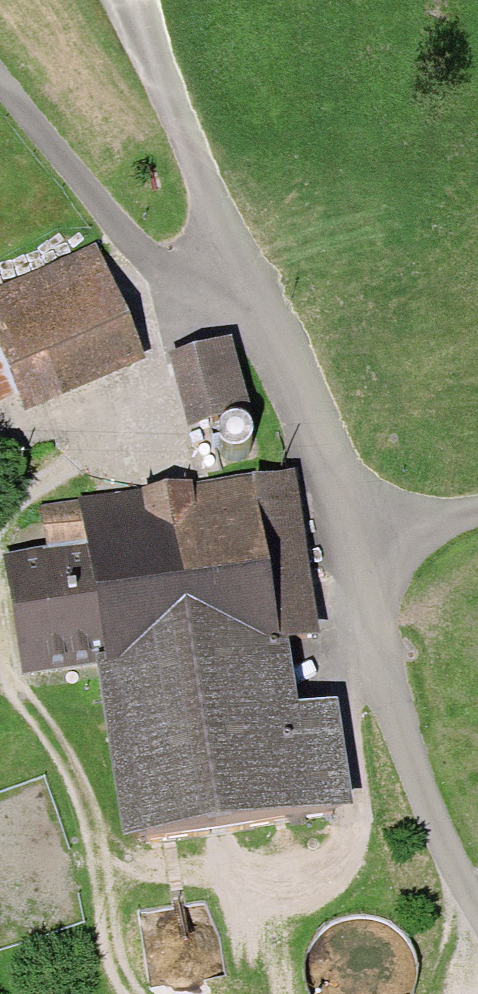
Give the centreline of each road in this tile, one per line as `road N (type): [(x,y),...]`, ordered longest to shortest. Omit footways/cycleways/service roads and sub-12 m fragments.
road 1 (unclassified): [(362,530),(137,41)]
road 2 (unclassified): [(477,904),(383,685),(362,530)]
road 3 (track): [(0,78),(138,250),(198,280),(258,296)]

